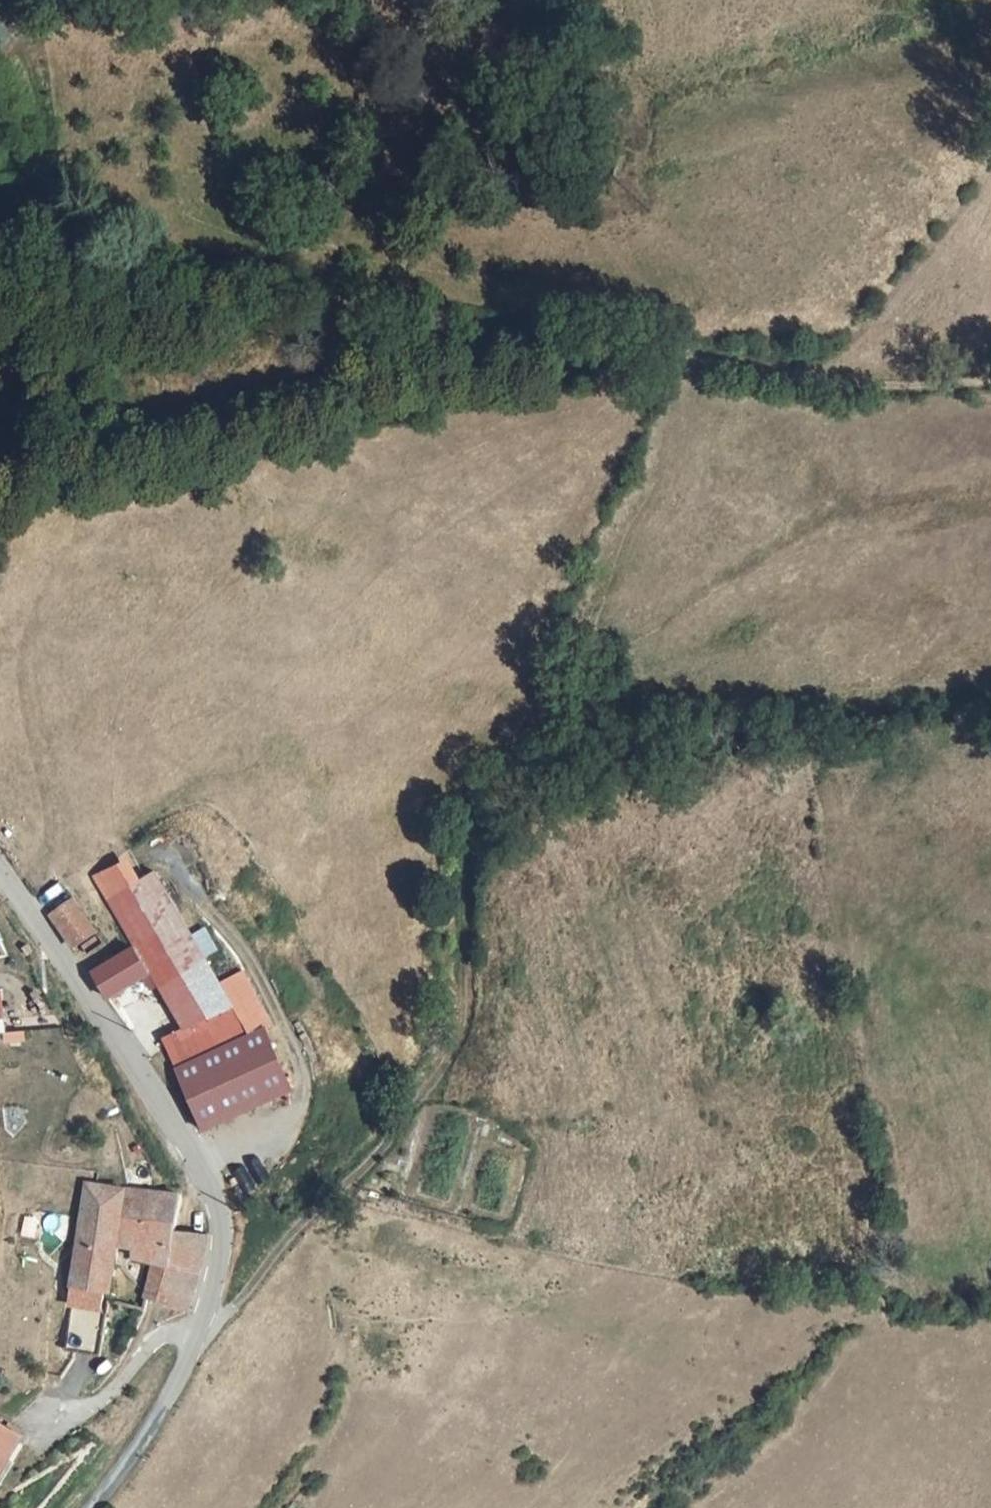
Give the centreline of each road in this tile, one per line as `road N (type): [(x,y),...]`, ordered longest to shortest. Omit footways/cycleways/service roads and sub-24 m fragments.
road 1 (track): [(990,382),(785,378),(0,232)]
road 2 (unclassified): [(0,867),(219,1219),(204,1310),(131,1447),(85,1507)]

